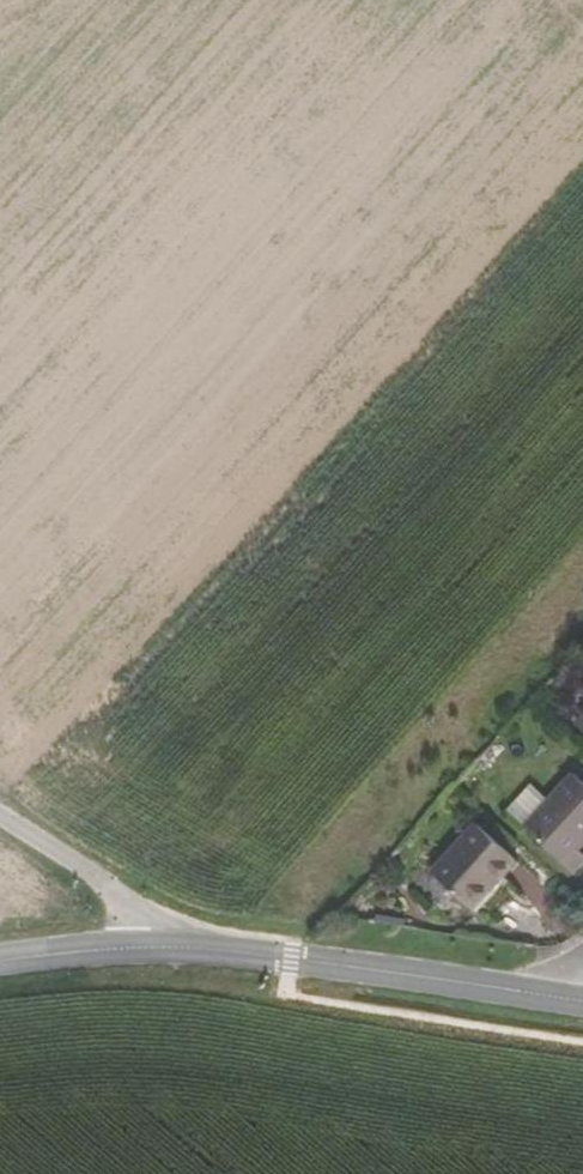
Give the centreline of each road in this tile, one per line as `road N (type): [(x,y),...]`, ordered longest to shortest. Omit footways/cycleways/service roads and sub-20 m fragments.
road 1 (secondary): [(564,998),(187,947)]
road 2 (unclassified): [(0,817),(187,947)]
road 3 (secondary): [(187,947),(0,964)]

